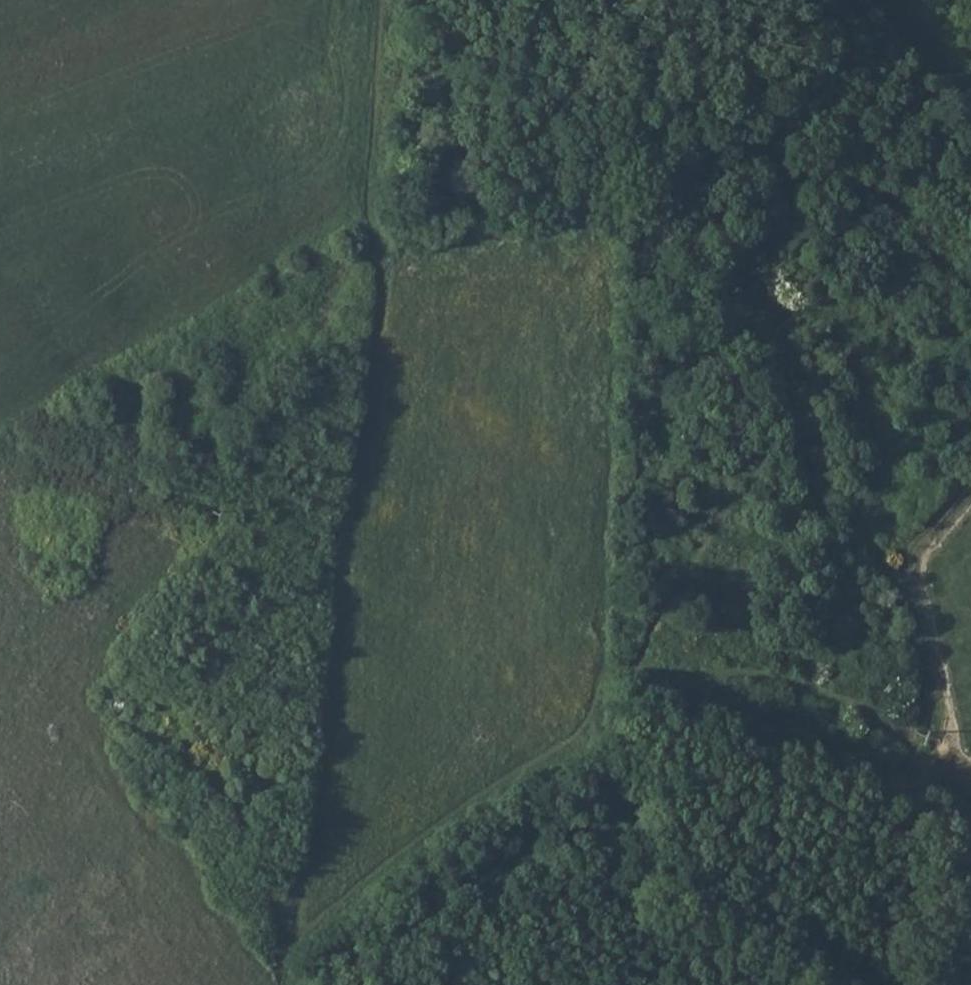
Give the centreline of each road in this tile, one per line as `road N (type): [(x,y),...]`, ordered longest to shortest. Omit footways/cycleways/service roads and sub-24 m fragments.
road 1 (track): [(970,753),(953,722),(910,570),(920,542),(970,480)]

